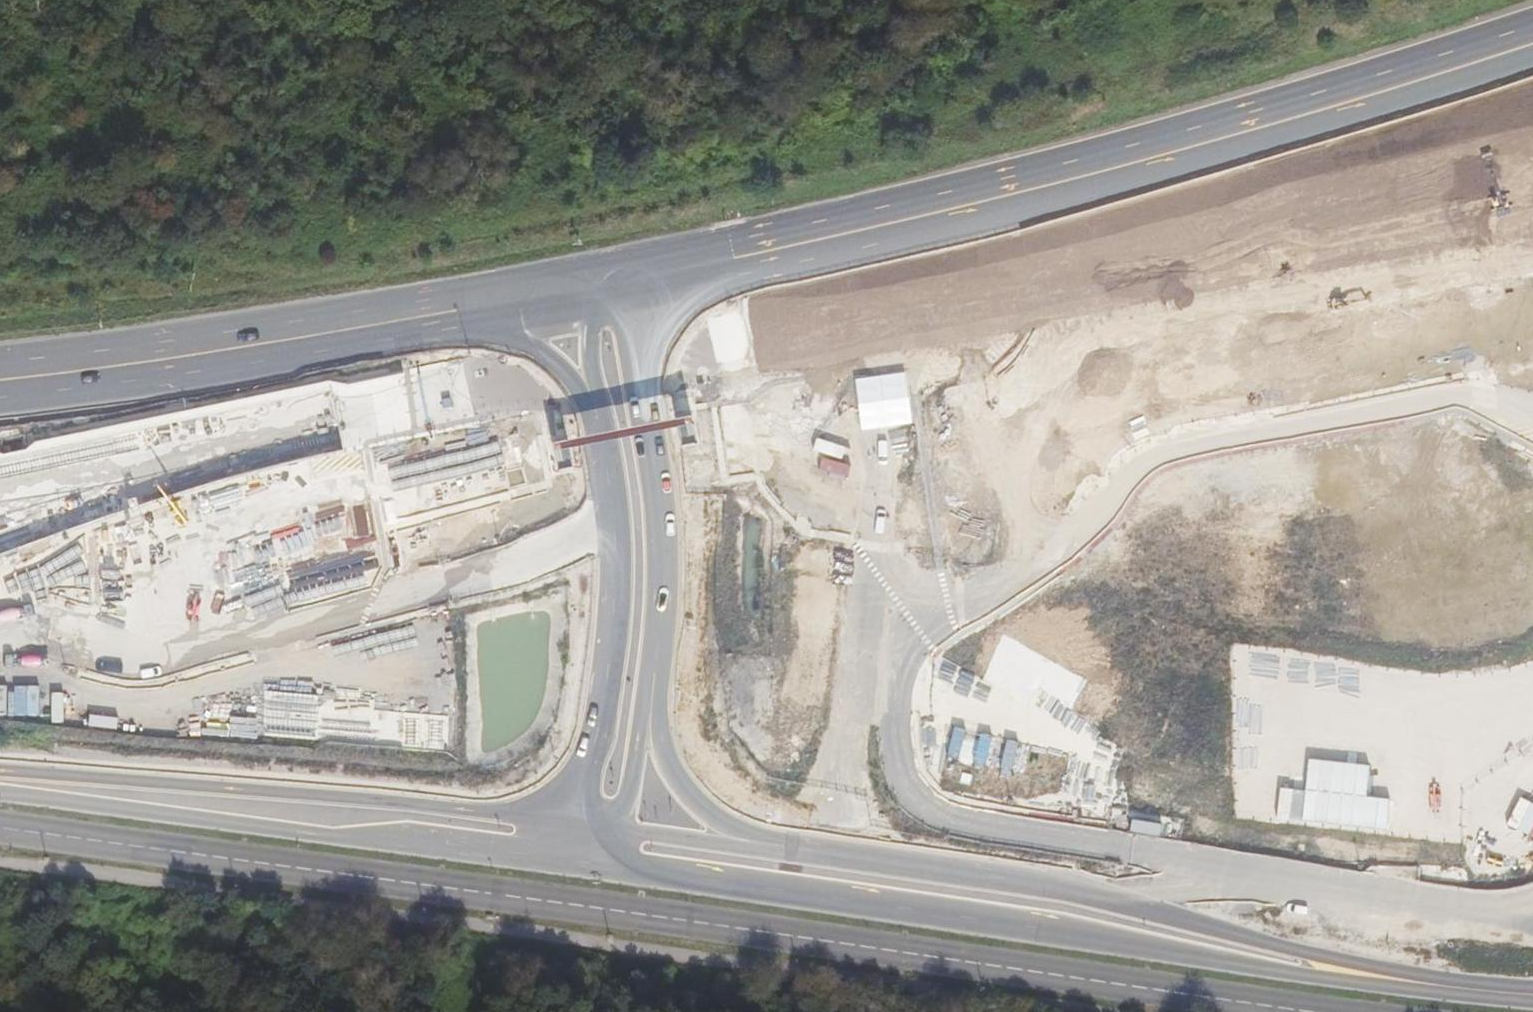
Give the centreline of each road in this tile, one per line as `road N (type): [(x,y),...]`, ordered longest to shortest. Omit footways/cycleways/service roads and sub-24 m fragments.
road 1 (motorway): [(1532,18),(1290,98),(968,187),(617,260)]
road 2 (motorway): [(624,292),(1008,211),(1532,53)]
road 3 (secondary): [(620,867),(1417,984)]
road 4 (secondary): [(1417,984),(1133,902),(751,848)]
road 5 (primary): [(573,270),(244,333),(0,360)]
road 6 (unclassified): [(573,820),(34,772),(0,775)]
road 7 (unclassified): [(0,786),(40,798),(565,859)]
road 8 (primary): [(0,395),(496,319)]
road 9 (secondary): [(643,698),(657,489),(624,292)]
road 10 (secondary): [(607,427),(618,558),(595,734),(573,820)]
road 11 (secondary): [(751,848),(684,783),(643,698)]
road 12 (primary): [(496,319),(560,365),(607,427)]
road 13 (secondary): [(626,826),(643,698)]
road 14 (secondary): [(581,302),(607,427)]
road 15 (secondary): [(751,848),(626,826)]

